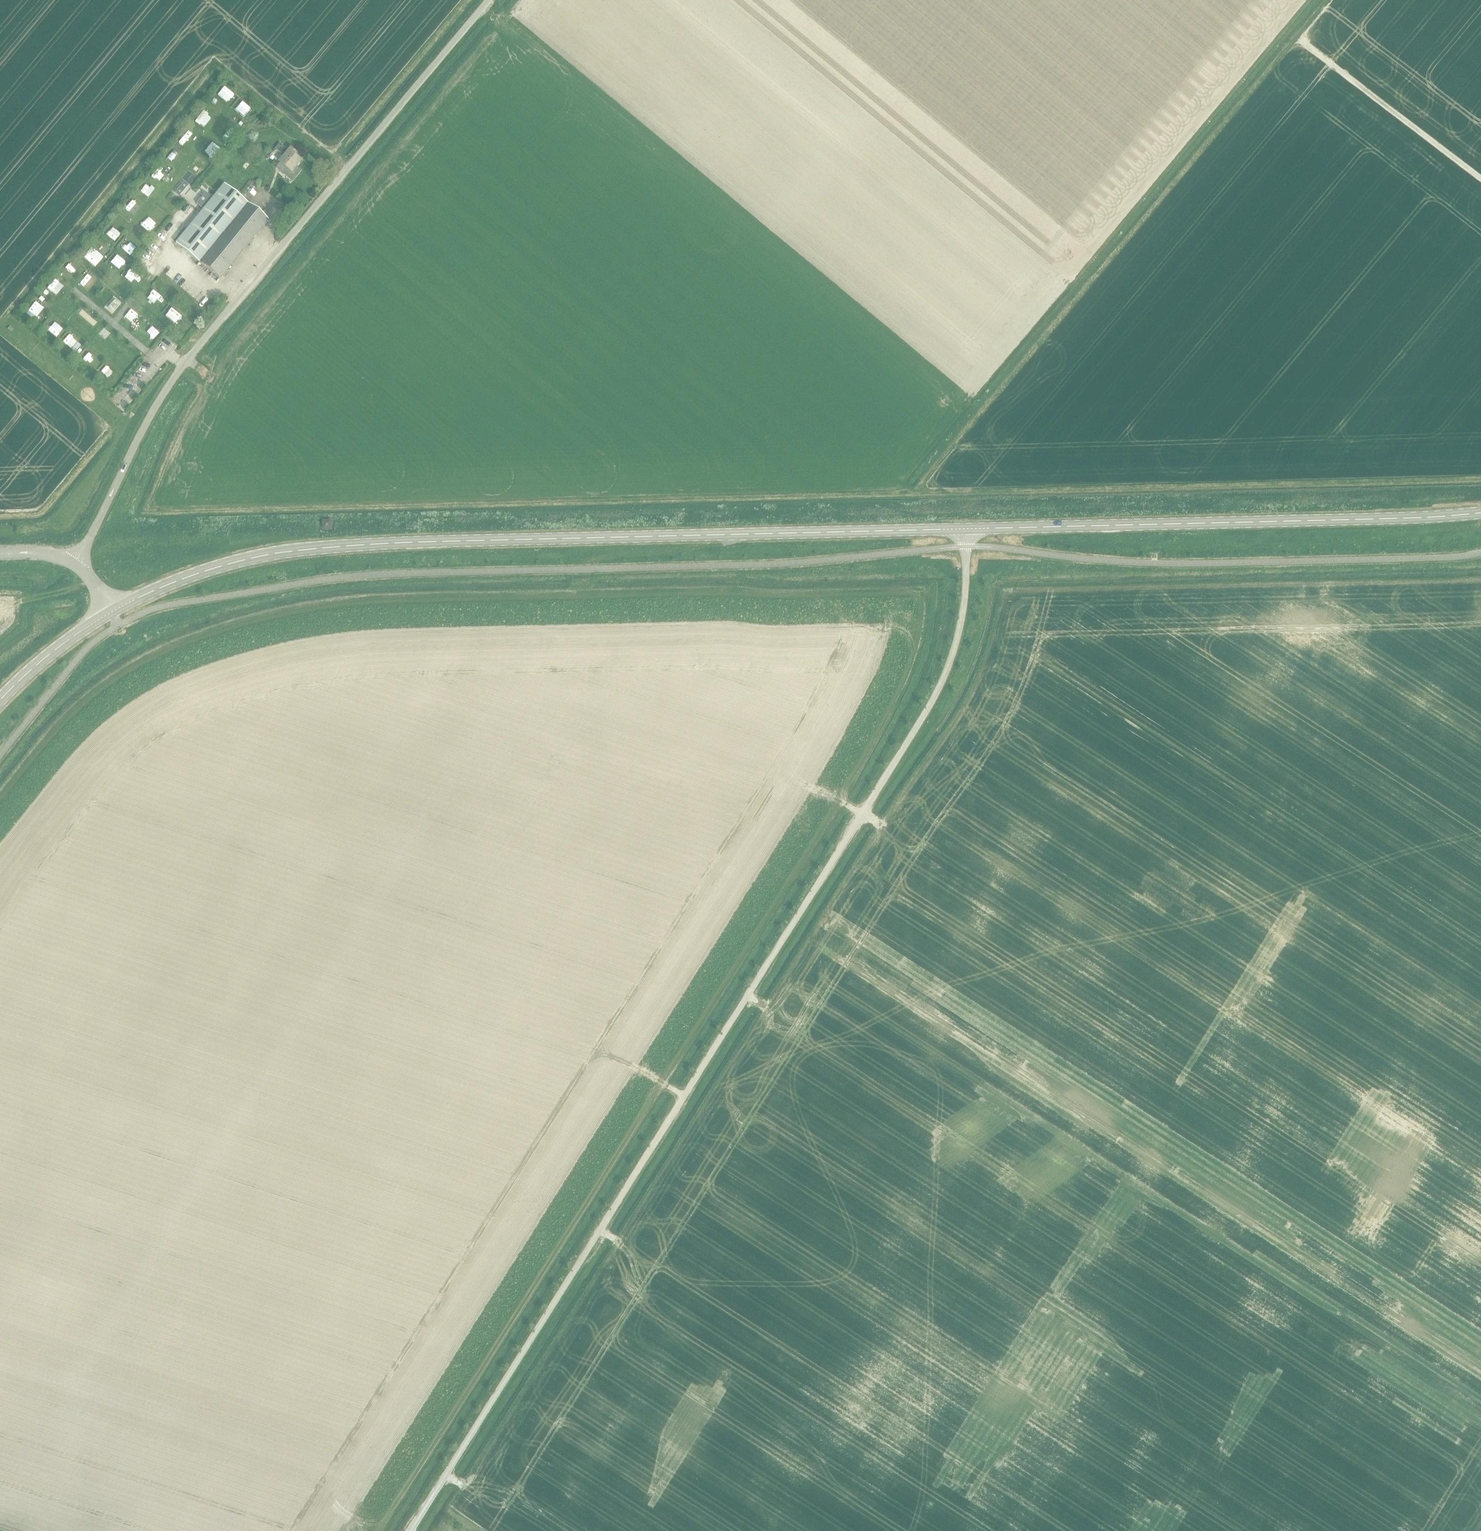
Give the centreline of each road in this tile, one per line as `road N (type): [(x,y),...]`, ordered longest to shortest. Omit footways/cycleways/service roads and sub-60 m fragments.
road 1 (unclassified): [(411,1530),(929,706),(952,658),(965,598),(966,529)]
road 2 (track): [(911,491),(143,510),(208,375),(185,363)]
road 3 (tertiary): [(111,612),(159,587),(277,552),(966,529)]
road 4 (unclassified): [(72,563),(185,363),(490,0)]
road 5 (track): [(911,491),(1324,0)]
road 6 (track): [(1480,472),(911,491)]
road 7 (tertiary): [(966,529),(1480,514)]
road 8 (track): [(175,356),(129,422),(121,419),(43,508),(0,514)]
road 9 (tertiary): [(0,698),(111,612)]

